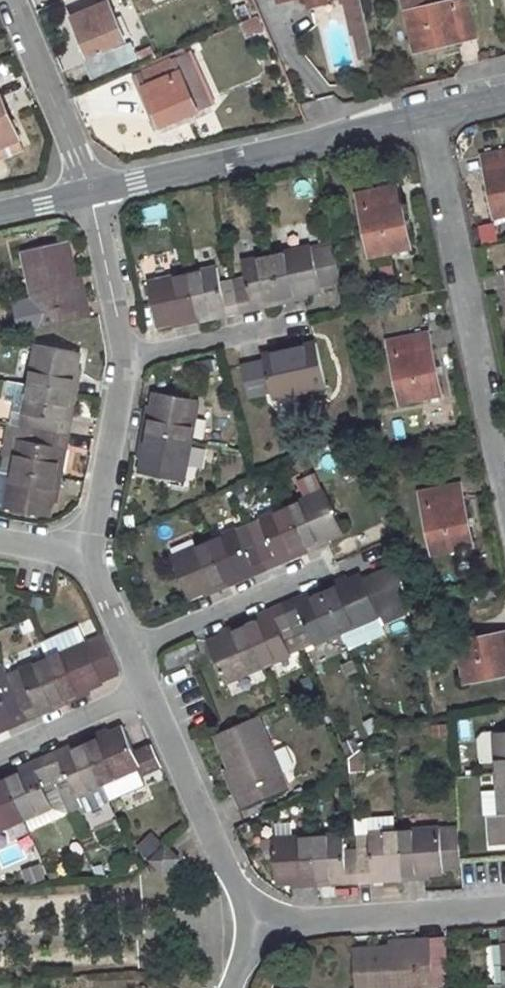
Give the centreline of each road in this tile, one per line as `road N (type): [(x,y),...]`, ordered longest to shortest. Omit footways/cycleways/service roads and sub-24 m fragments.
road 1 (residential): [(419,113),(504,488)]
road 2 (tertiary): [(89,193),(419,113)]
road 3 (residential): [(504,904),(246,923)]
road 4 (residential): [(246,923),(240,893),(147,690)]
road 5 (unclassified): [(89,193),(11,0)]
road 6 (residential): [(130,648),(320,566)]
road 7 (residential): [(88,556),(126,359)]
road 8 (residential): [(126,359),(89,193)]
road 9 (residential): [(126,359),(286,319)]
road 10 (residential): [(147,690),(0,752)]

